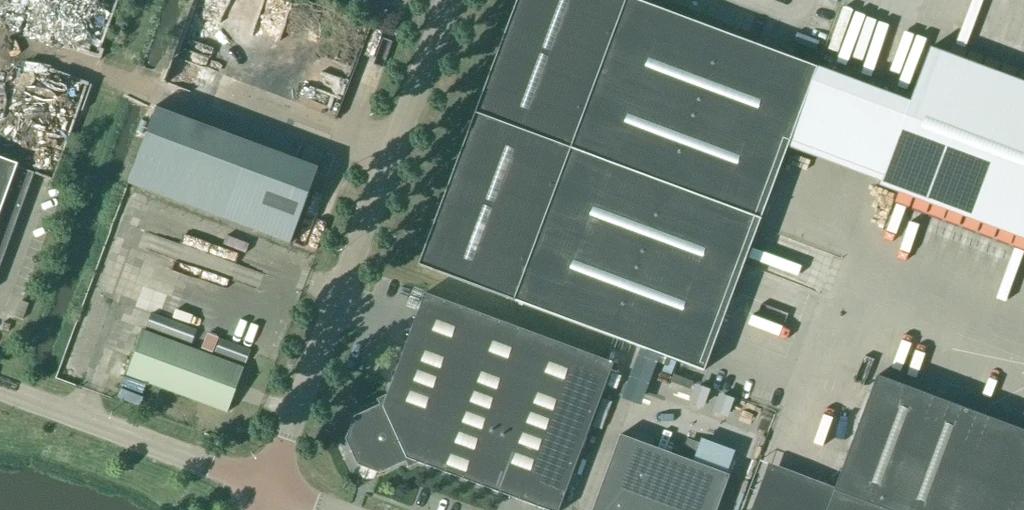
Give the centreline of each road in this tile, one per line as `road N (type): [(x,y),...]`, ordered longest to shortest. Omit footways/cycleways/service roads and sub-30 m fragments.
road 1 (unclassified): [(267,487),(448,0)]
road 2 (unclassified): [(267,487),(0,390)]

